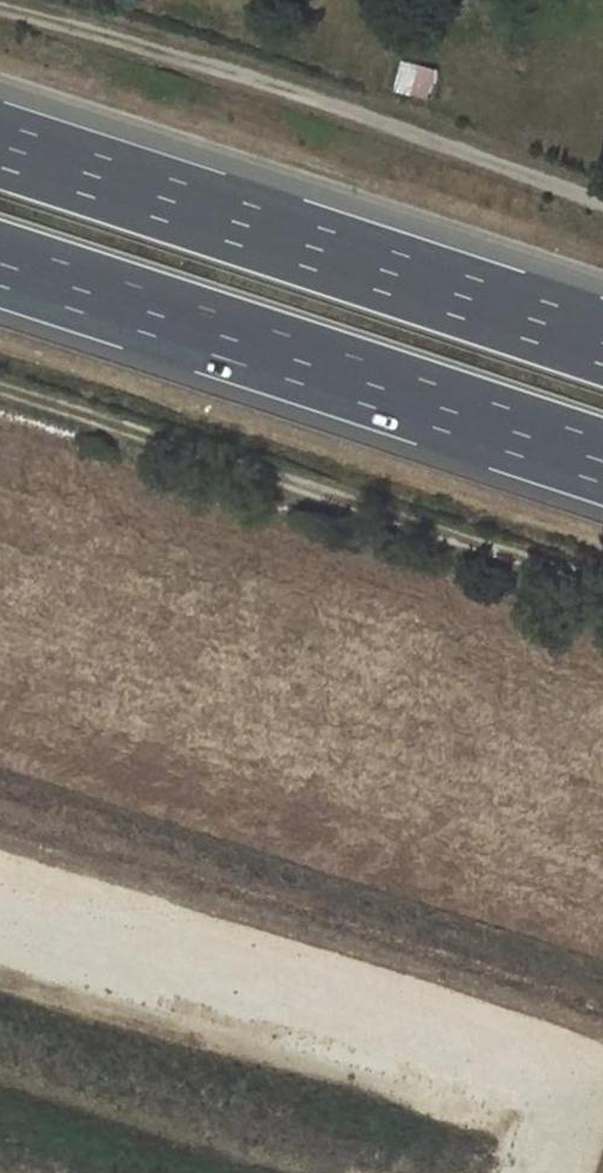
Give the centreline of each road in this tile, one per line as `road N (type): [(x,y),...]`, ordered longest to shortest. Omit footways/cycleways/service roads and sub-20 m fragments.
road 1 (track): [(0,386),(602,584)]
road 2 (motorway): [(602,342),(0,144)]
road 3 (motorway): [(0,264),(602,462)]
road 4 (track): [(0,9),(200,62),(602,198)]

